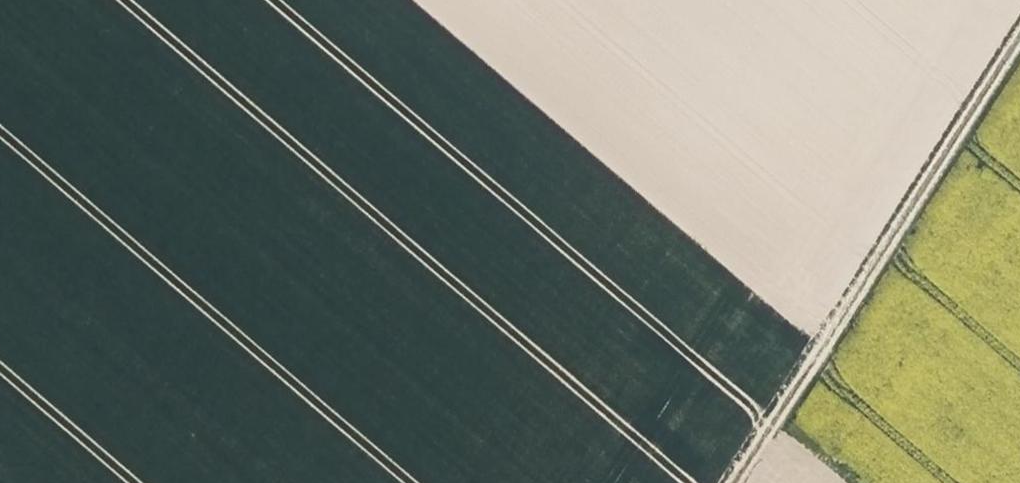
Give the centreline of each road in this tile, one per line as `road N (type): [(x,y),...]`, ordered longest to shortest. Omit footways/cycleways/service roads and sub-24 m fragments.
road 1 (track): [(742,482),(1019,48)]

